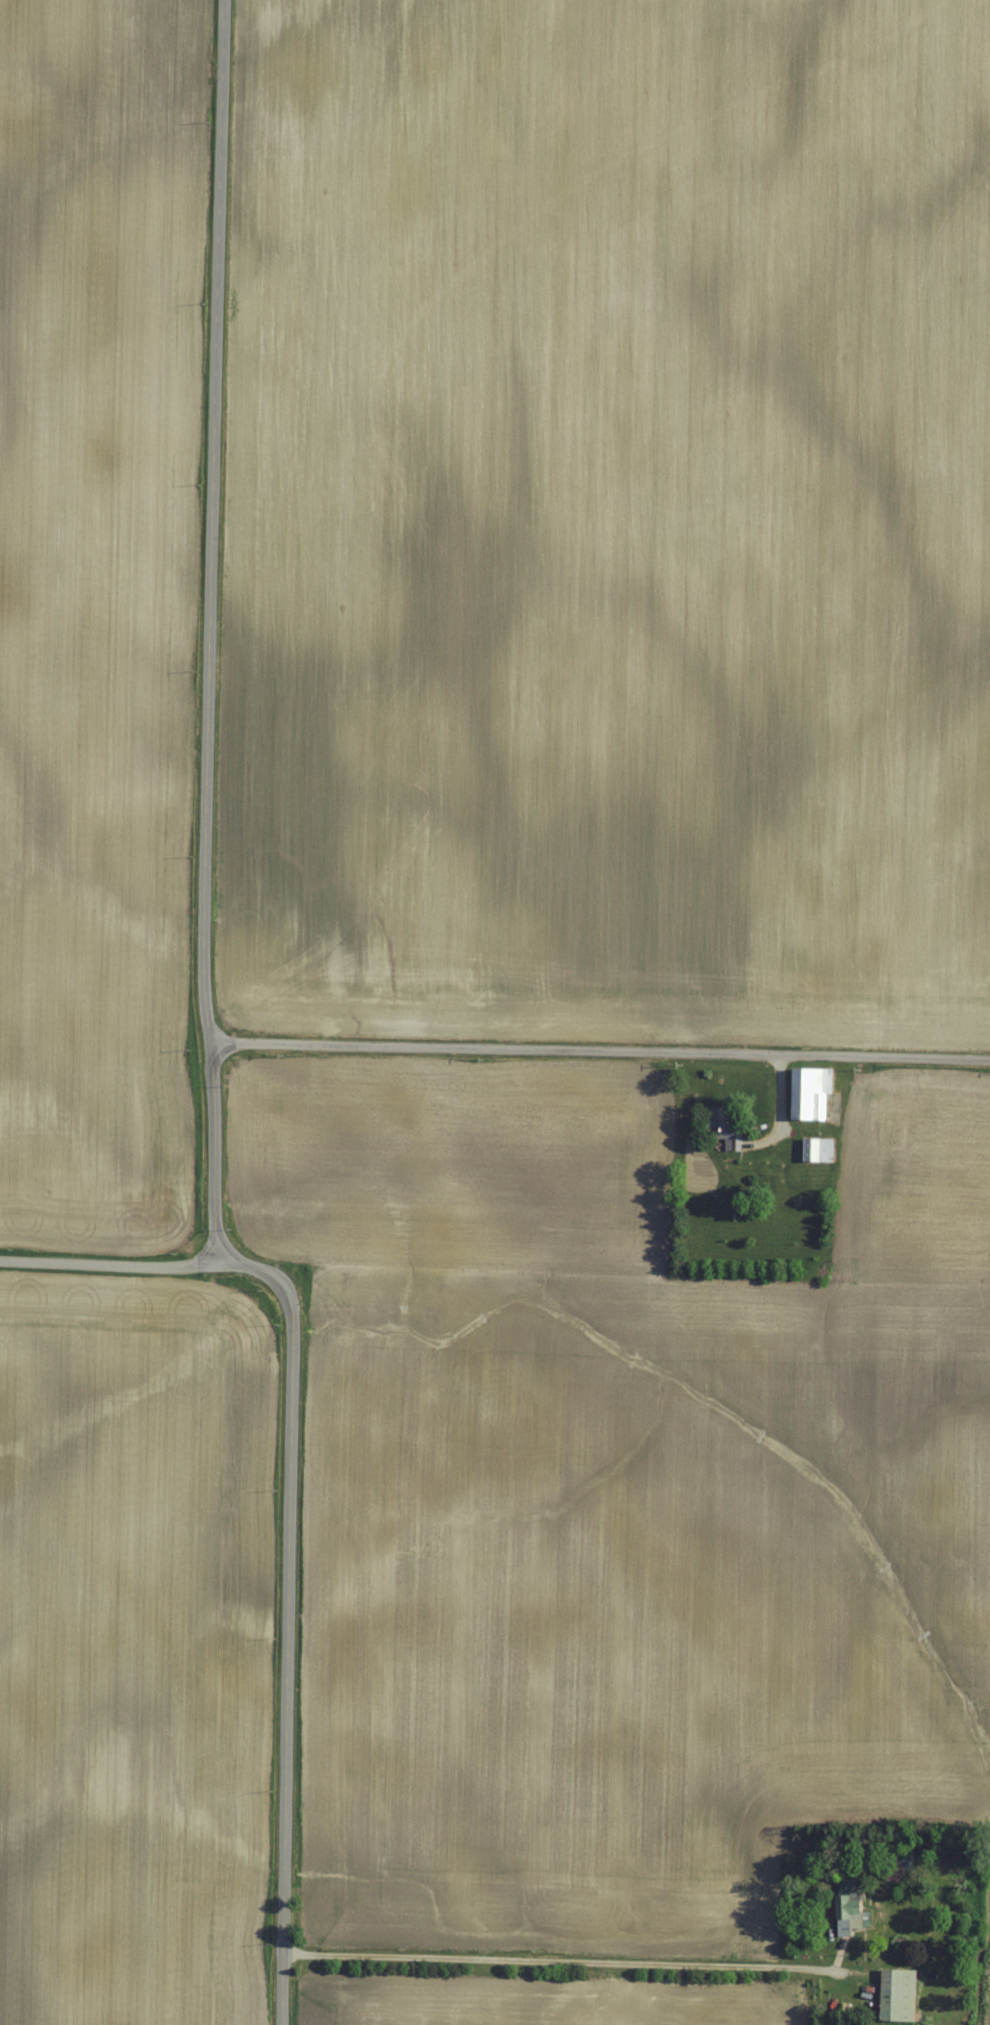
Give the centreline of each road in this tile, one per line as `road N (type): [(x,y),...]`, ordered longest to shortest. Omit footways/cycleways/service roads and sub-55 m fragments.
road 1 (residential): [(214,1266),(202,832),(221,0)]
road 2 (residential): [(278,2024),(289,1313),(268,1279),(214,1266)]
road 3 (residential): [(989,1063),(210,1044)]
road 4 (residential): [(214,1266),(0,1259)]

